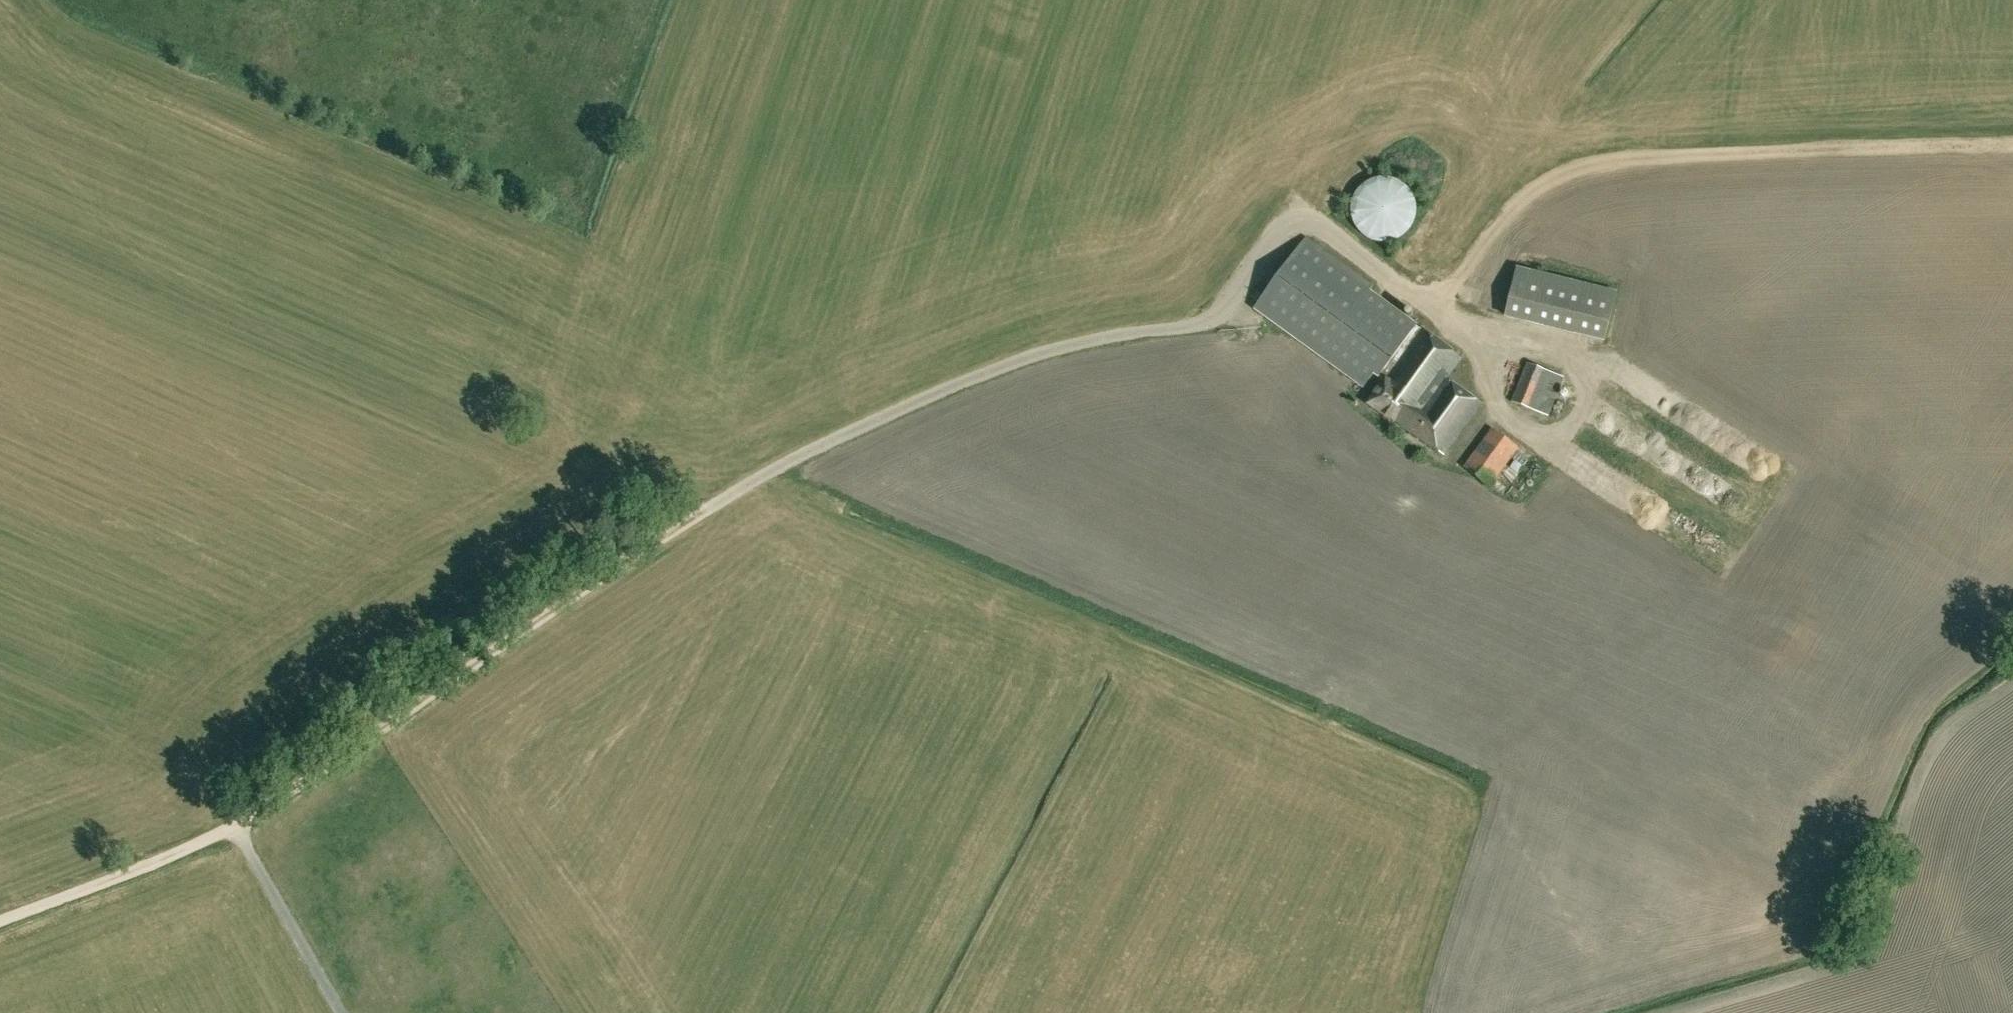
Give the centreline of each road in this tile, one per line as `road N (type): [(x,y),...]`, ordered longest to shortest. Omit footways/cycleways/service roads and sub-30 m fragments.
road 1 (track): [(2012,146),(1606,162),(1537,184),(1493,229),(1455,291)]

